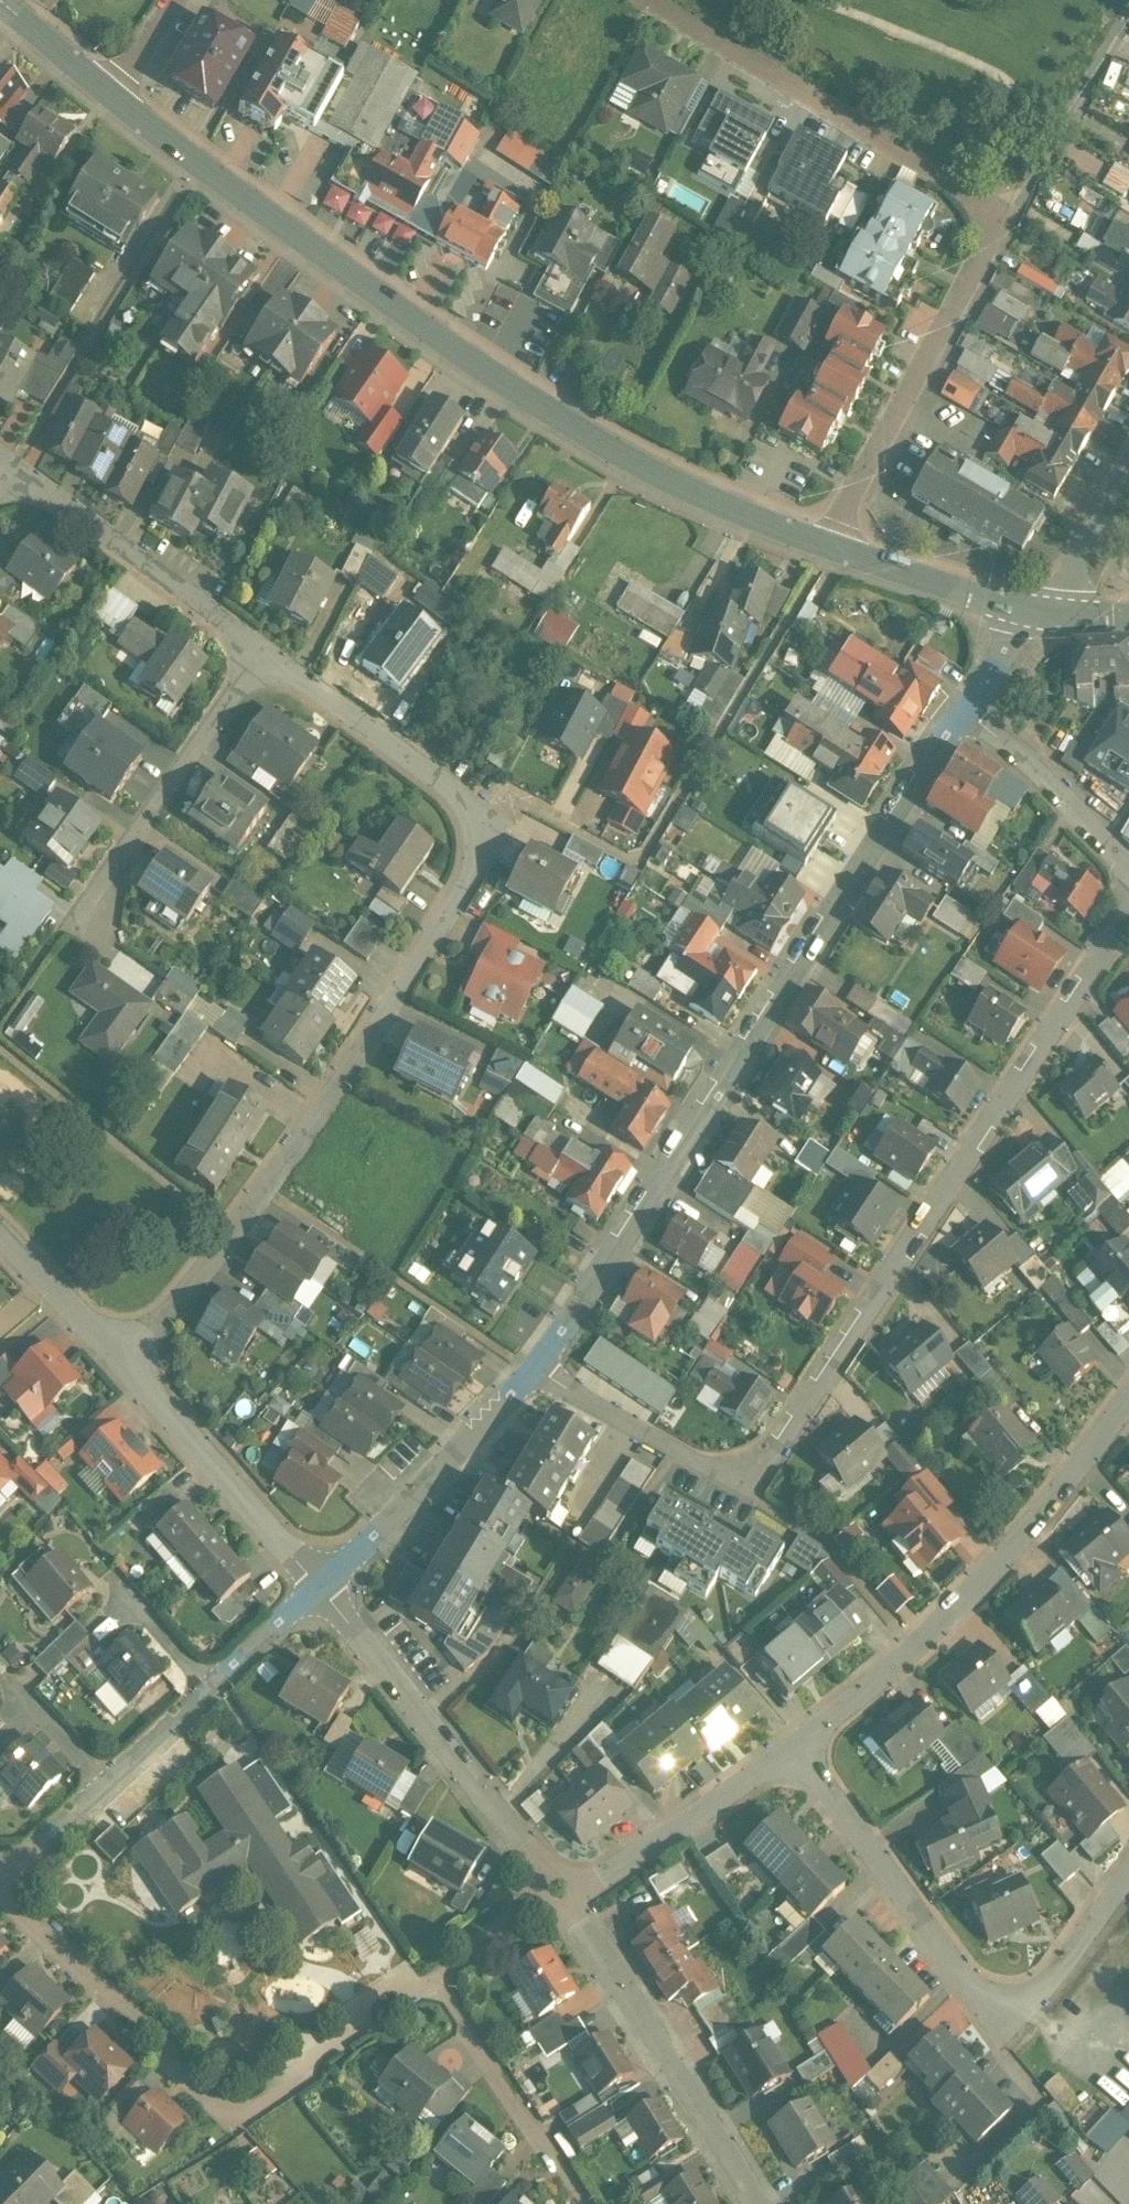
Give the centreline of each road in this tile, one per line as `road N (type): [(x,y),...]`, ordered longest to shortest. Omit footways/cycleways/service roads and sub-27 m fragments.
road 1 (residential): [(121,1360),(148,1338),(266,1191),(472,879),(480,854),(481,828),(466,803),(263,652)]
road 2 (residential): [(535,1369),(718,1474),(763,1465),(784,1445),(898,1255),(1128,921)]
road 3 (tertiary): [(118,101),(409,325),(602,445),(830,552)]
road 4 (residential): [(535,1369),(625,1242),(964,713)]
road 5 (residential): [(648,0),(958,185),(989,227),(986,252),(830,552)]
road 6 (residential): [(434,1975),(318,2056),(288,2087),(235,2114),(203,2096),(170,2062),(168,2043),(0,1892)]
road 7 (residential): [(793,1752),(968,1988),(992,2007),(1023,2007),(1044,1989),(1128,1873)]
road 8 (residential): [(1128,1401),(998,1567),(793,1752)]
road 9 (residential): [(546,1877),(319,1587)]
road 10 (residential): [(568,1910),(753,2203)]
road 11 (residential): [(263,652),(12,467)]
road 12 (residential): [(319,1587),(535,1369)]
road 13 (residential): [(94,908),(263,652)]
road 14 (residential): [(121,1360),(319,1587)]
road 15 (residential): [(583,2203),(434,1975)]
road 16 (residential): [(793,1752),(576,1888)]
road 17 (residential): [(1128,870),(1040,777),(964,713)]
road 18 (tertiary): [(830,552),(1029,613)]
road 19 (residential): [(0,1236),(121,1360)]
road 20 (residential): [(1054,618),(1068,578),(1128,473)]
road 21 (tertiary): [(0,4),(118,101)]
road 22 (residential): [(208,1688),(319,1587)]
road 23 (residential): [(0,1882),(106,1784)]
road 24 (residential): [(106,1784),(208,1688)]
road 25 (residential): [(122,1589),(208,1688)]
road 26 (residential): [(543,1906),(434,1975)]
road 27 (residential): [(17,1694),(106,1784)]

